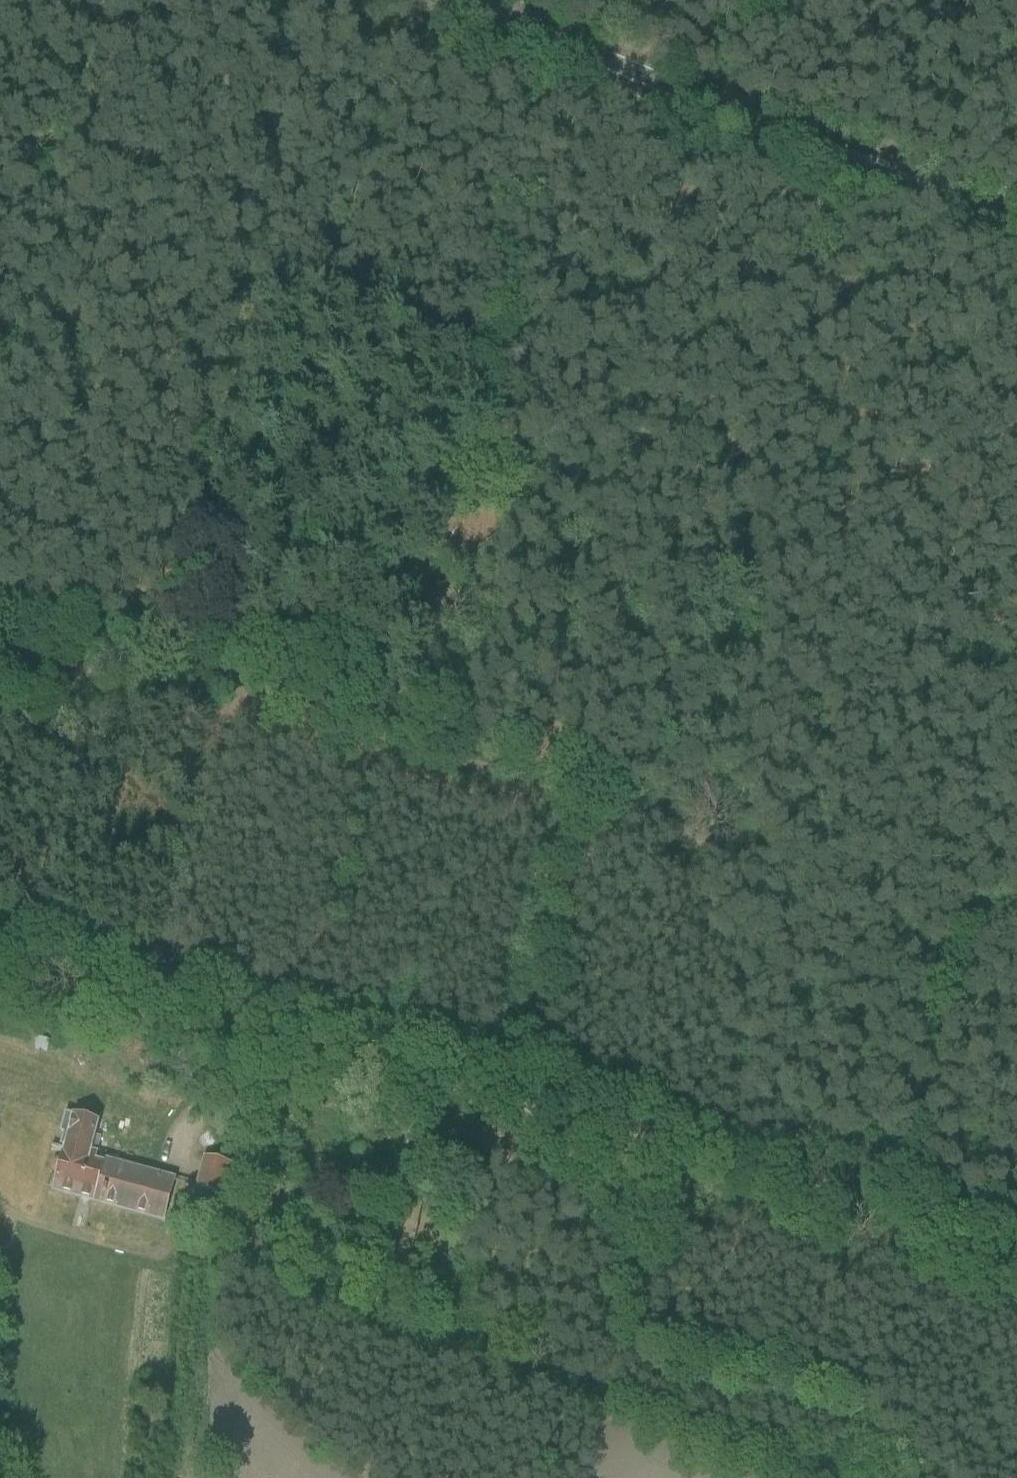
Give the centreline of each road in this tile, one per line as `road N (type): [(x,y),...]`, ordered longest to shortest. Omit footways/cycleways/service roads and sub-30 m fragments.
road 1 (track): [(182,1156),(220,1053),(248,1023),(1016,1234)]
road 2 (secondary): [(1016,230),(457,0)]

